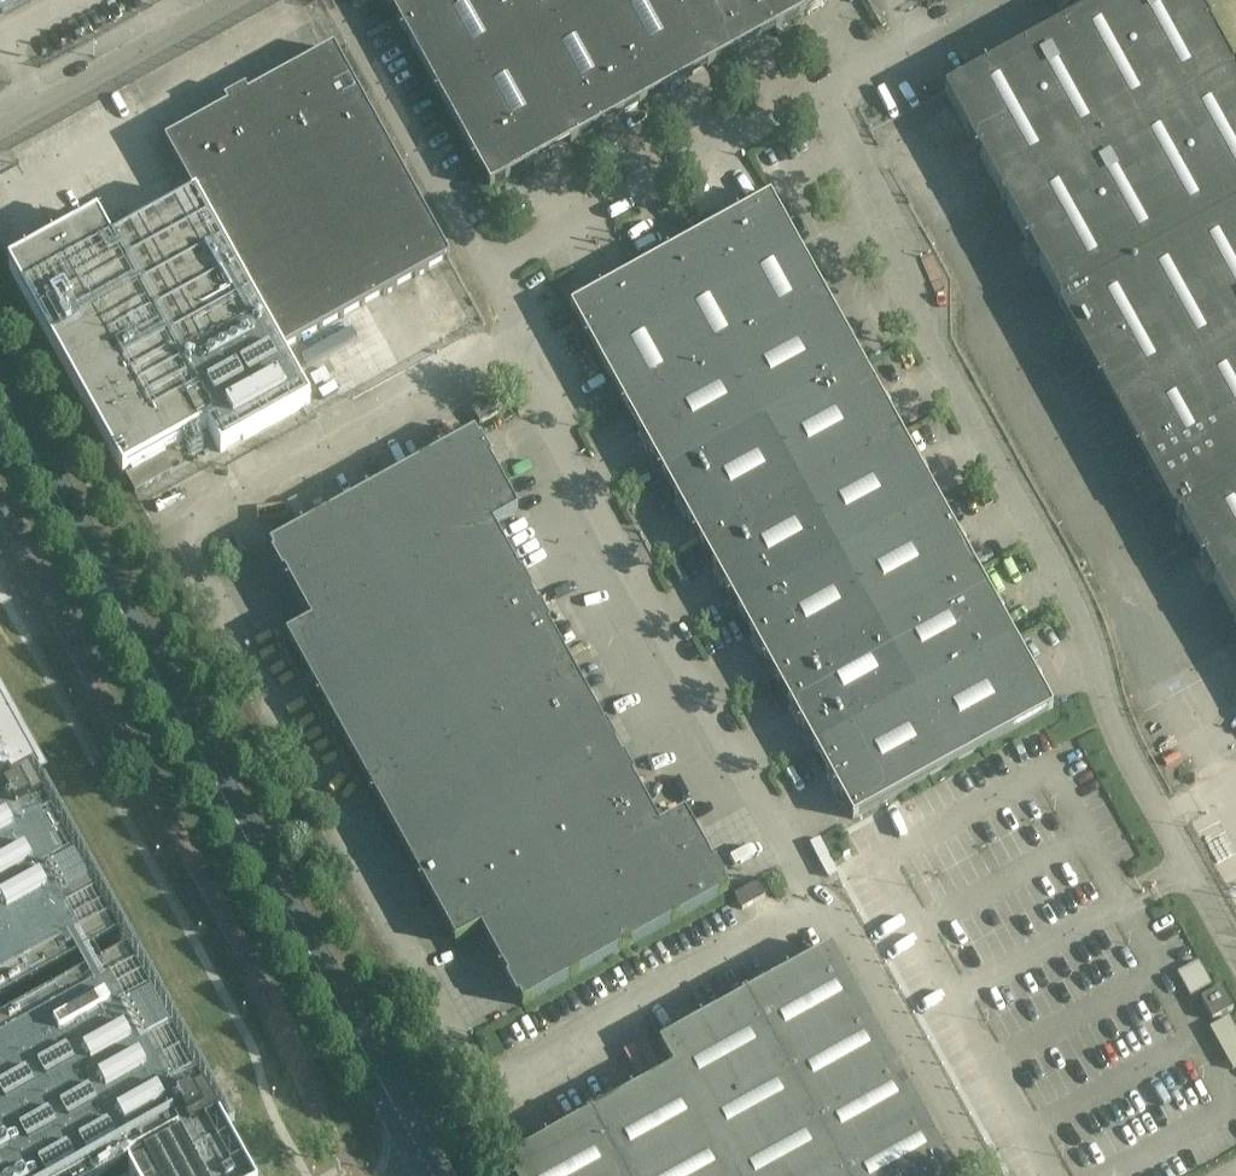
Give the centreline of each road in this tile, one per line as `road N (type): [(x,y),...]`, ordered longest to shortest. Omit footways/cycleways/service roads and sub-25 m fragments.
road 1 (unclassified): [(830,905),(489,1077),(190,527),(537,339)]
road 2 (unclassified): [(1235,939),(1113,722),(1021,481),(832,92)]
road 3 (tertiary): [(434,1165),(0,386)]
road 4 (unclassified): [(830,905),(537,339)]
road 5 (unclassified): [(506,282),(832,92)]
road 6 (unclassified): [(506,282),(353,0)]
road 7 (unclassified): [(989,1175),(830,905)]
road 8 (unclassified): [(0,134),(249,0)]

